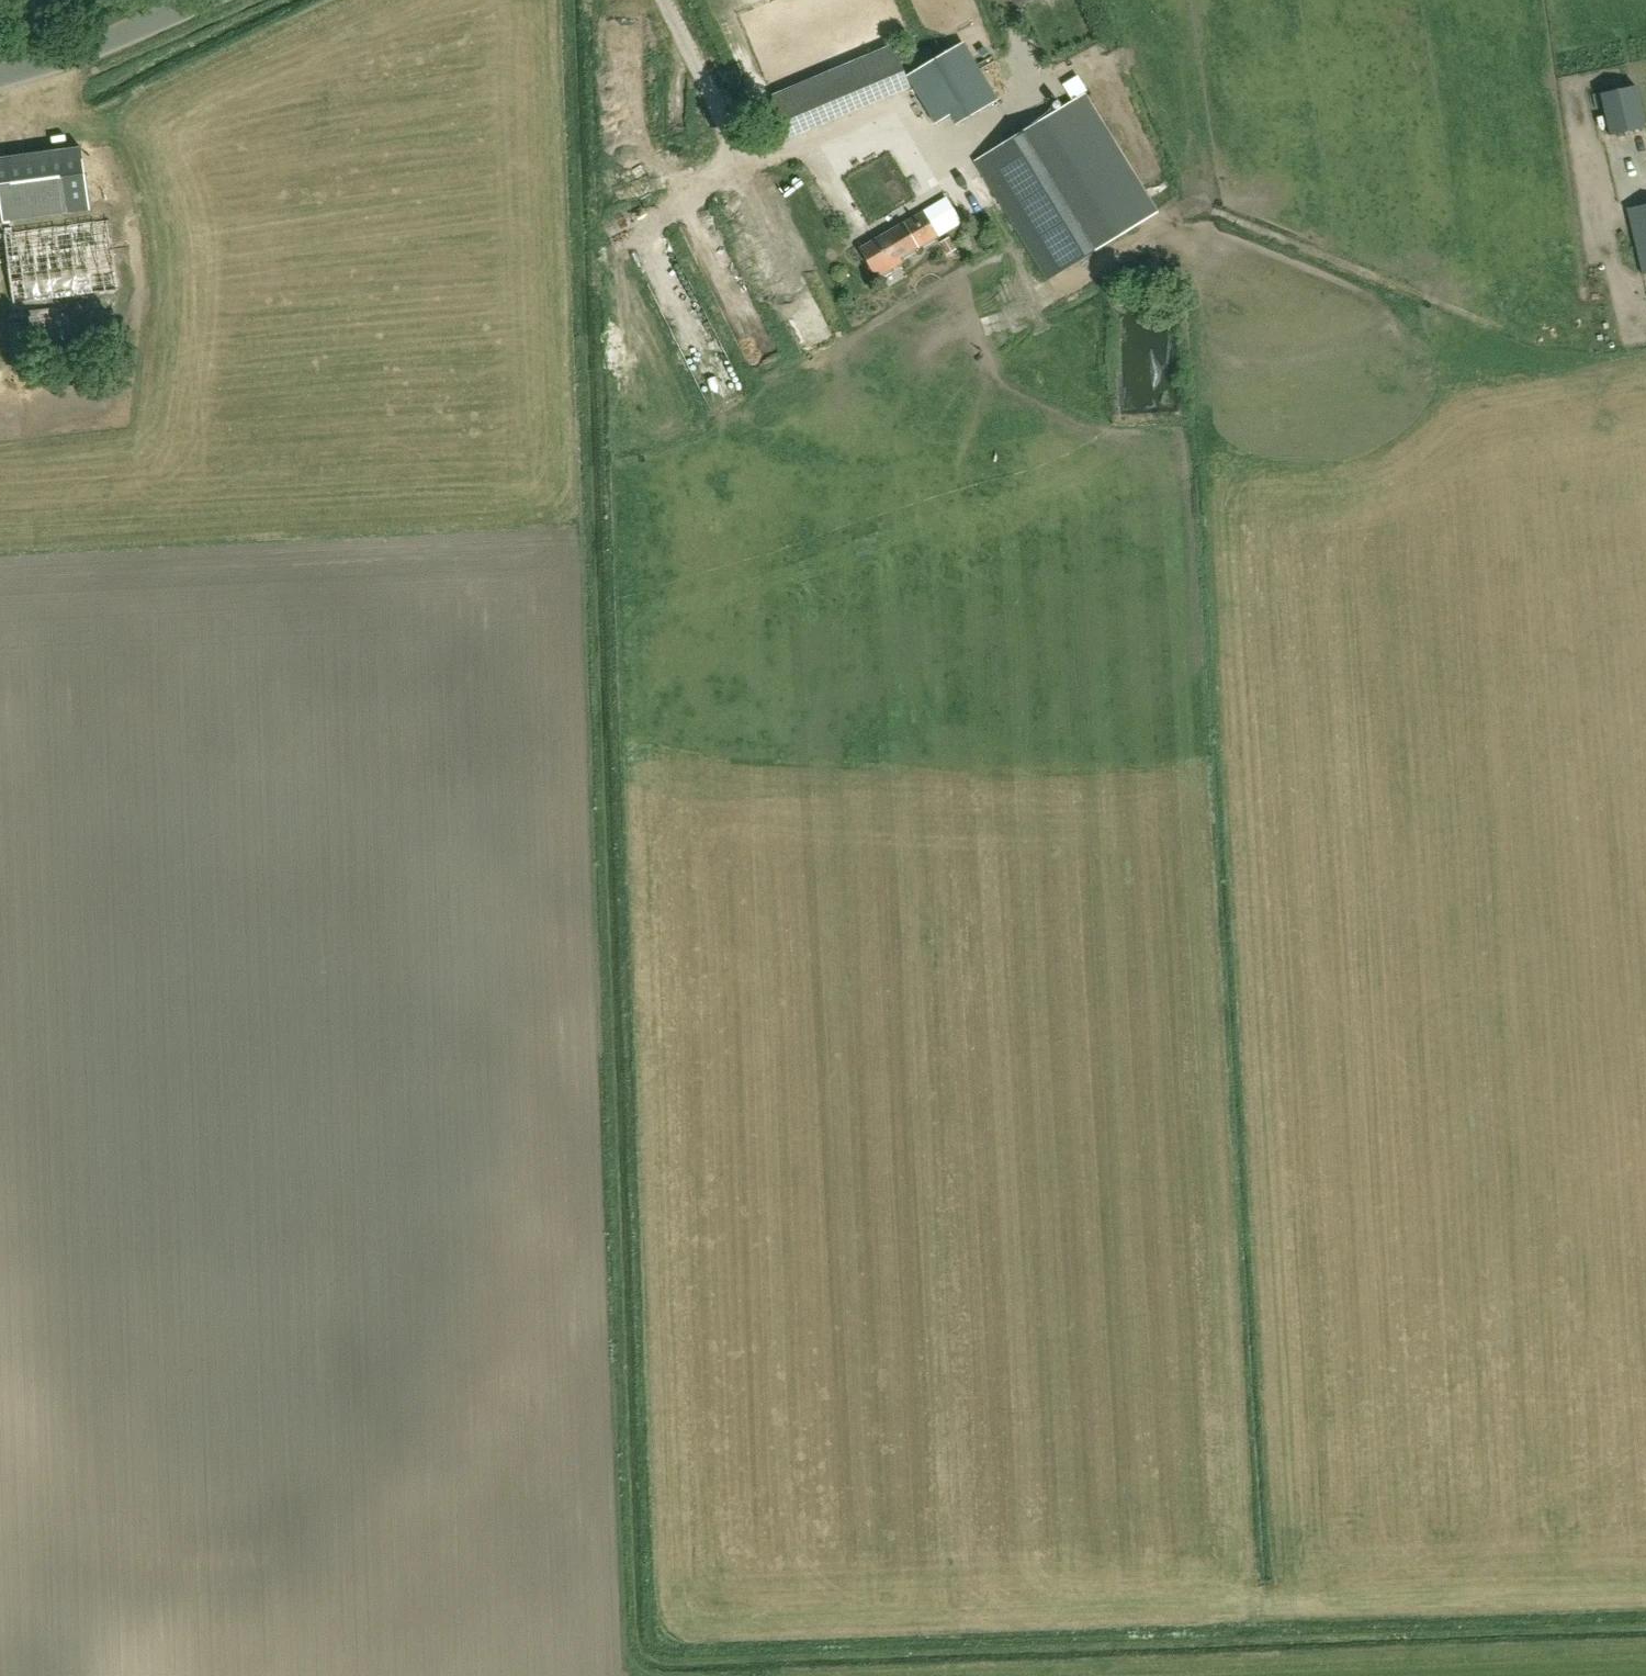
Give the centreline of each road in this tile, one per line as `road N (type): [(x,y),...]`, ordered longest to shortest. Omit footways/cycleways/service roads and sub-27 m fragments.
road 1 (unclassified): [(215,0),(0,82)]

